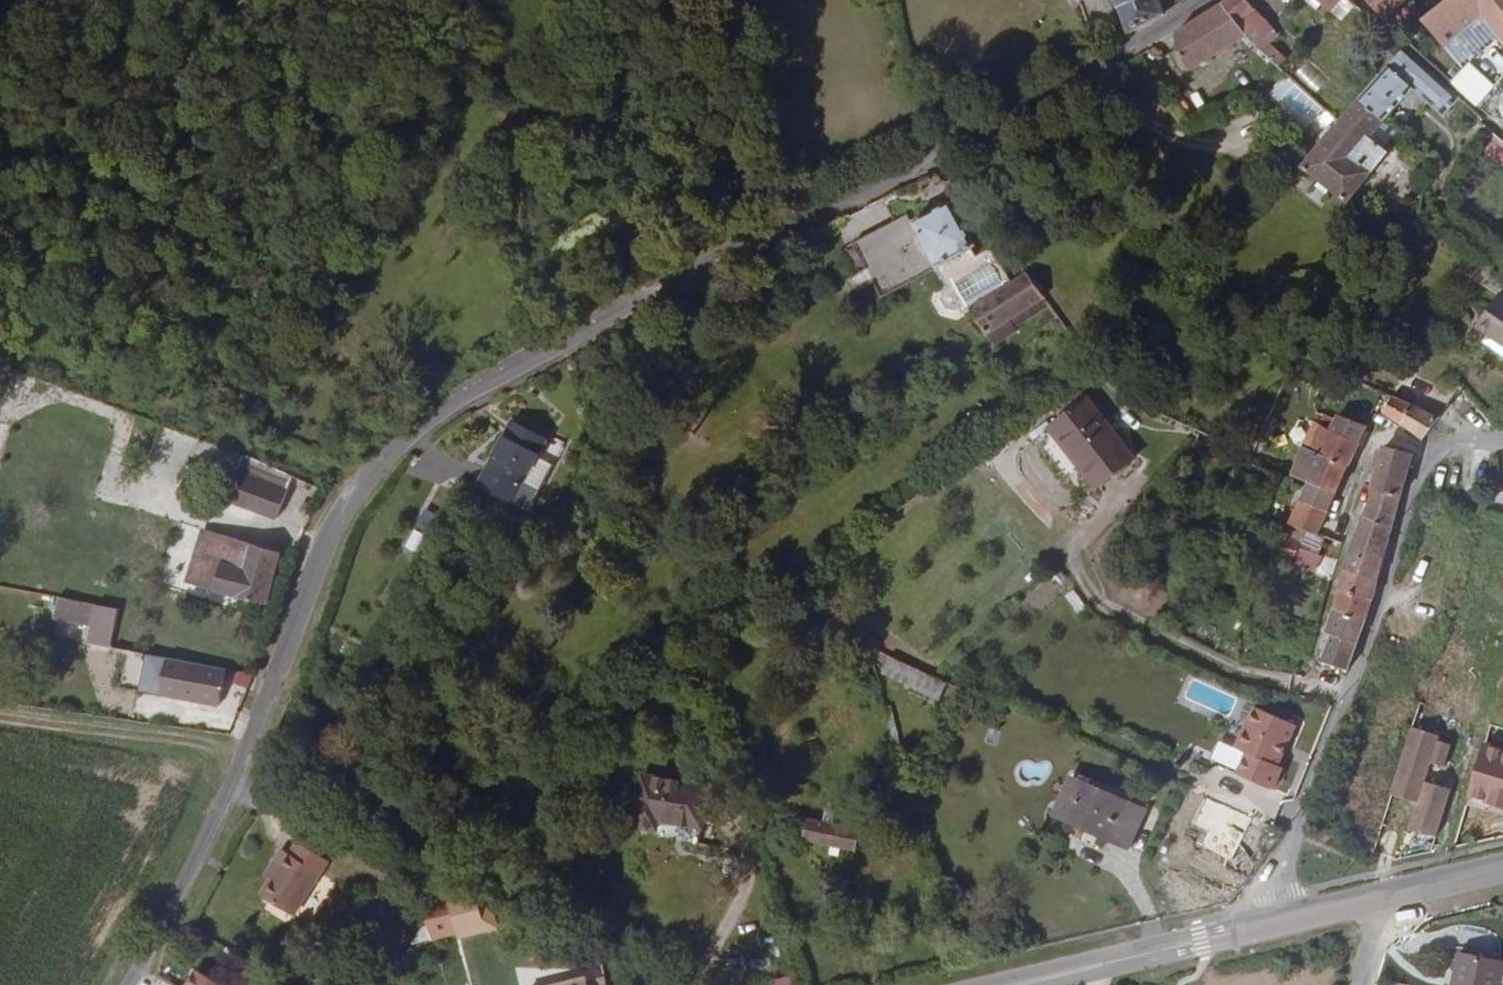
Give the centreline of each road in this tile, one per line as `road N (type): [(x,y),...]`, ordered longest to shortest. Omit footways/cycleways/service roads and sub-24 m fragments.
road 1 (residential): [(1208,0),(853,201),(405,430),(368,467),(327,543),(249,749),(134,984)]
road 2 (residential): [(1257,930),(1429,449),(1502,440)]
road 3 (track): [(360,482),(0,345)]
road 4 (track): [(249,749),(0,711)]
road 5 (tertiary): [(1257,930),(1023,984)]
road 6 (tertiary): [(1383,897),(1257,930)]
road 7 (tertiary): [(1502,869),(1383,897)]

